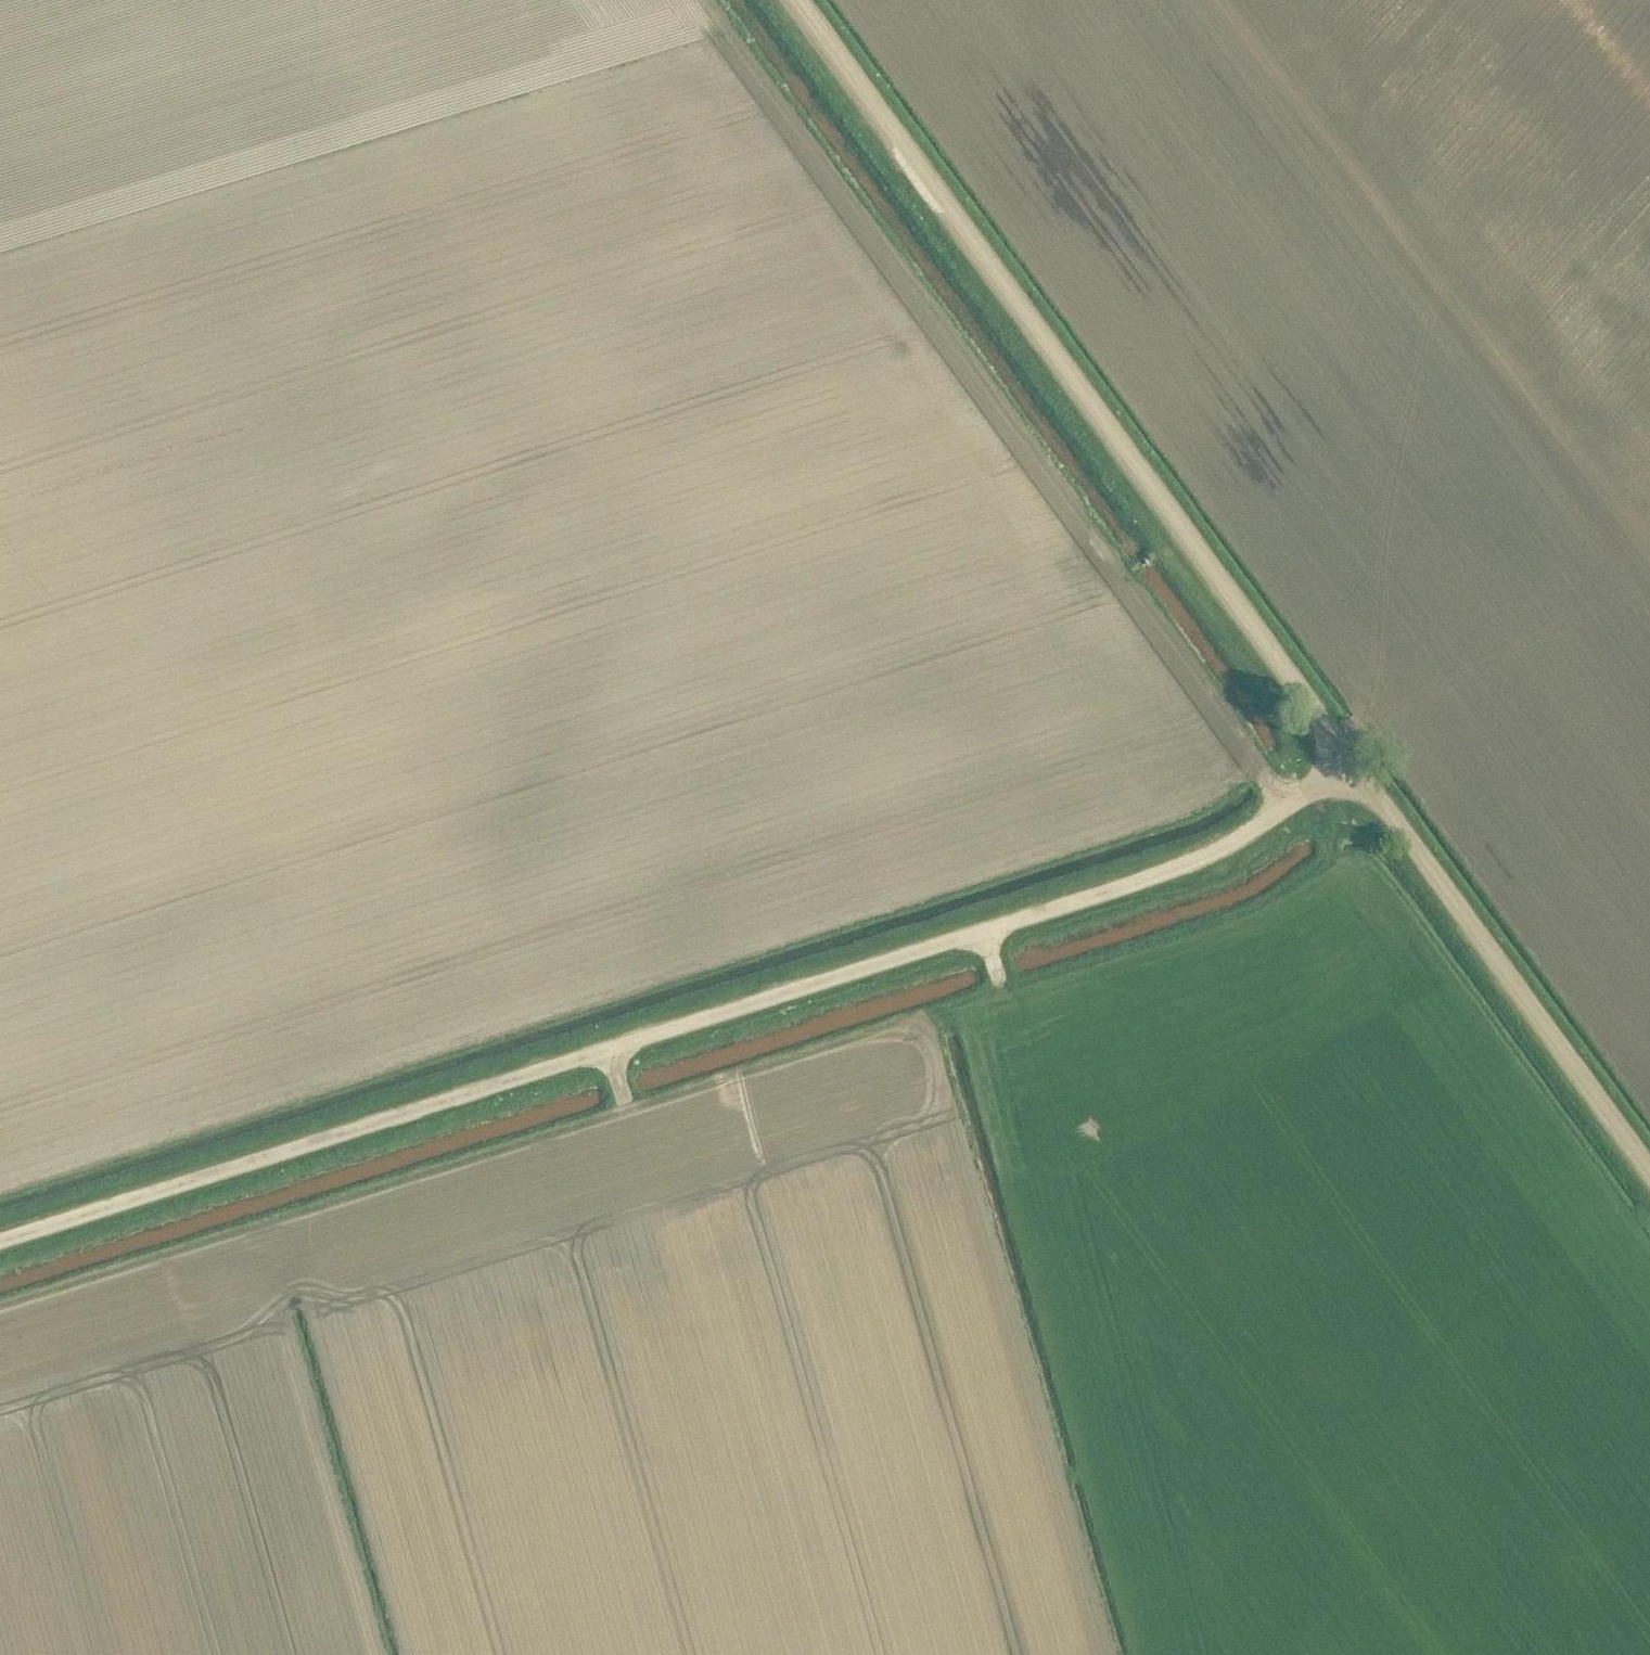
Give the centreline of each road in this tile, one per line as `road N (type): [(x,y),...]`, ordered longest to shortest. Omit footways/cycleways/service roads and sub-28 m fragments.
road 1 (unclassified): [(1350,763),(1246,839),(1164,878),(0,1244)]
road 2 (unclassified): [(1350,763),(800,0)]
road 3 (unclassified): [(1649,1177),(1350,763)]

